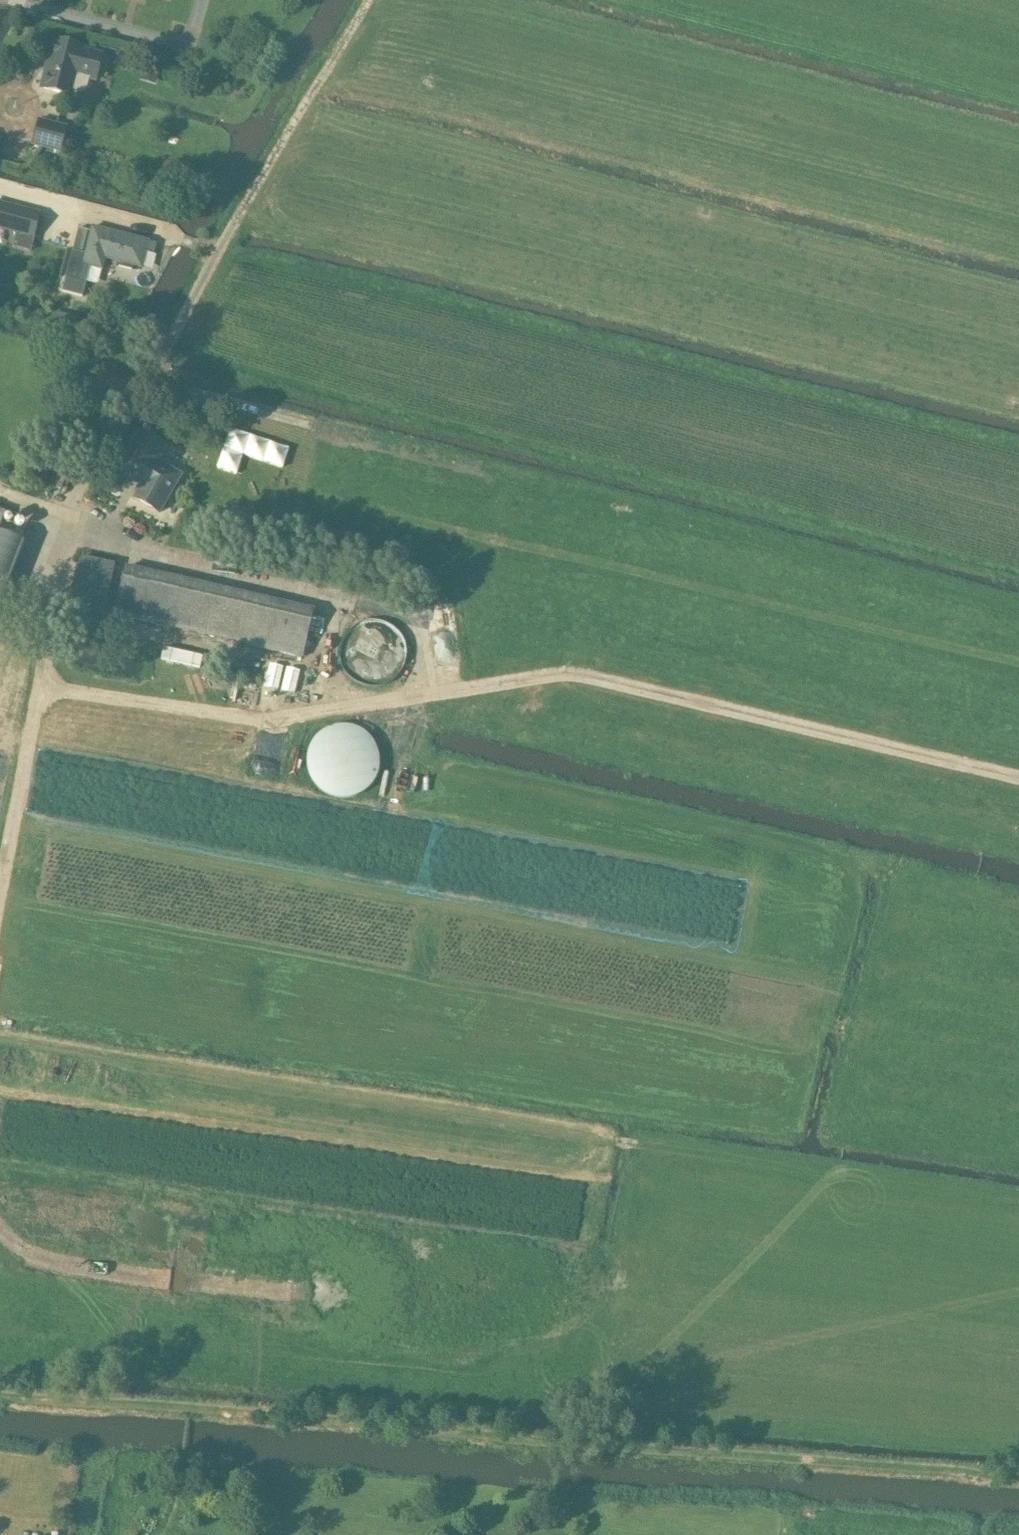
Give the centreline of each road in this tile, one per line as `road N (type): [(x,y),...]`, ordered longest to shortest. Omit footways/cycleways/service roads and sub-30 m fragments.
road 1 (track): [(0,904),(41,690),(262,719),(568,674),(1018,778)]
road 2 (track): [(41,690),(68,519),(366,0)]
road 3 (track): [(319,590),(126,544),(0,502)]
road 4 (track): [(421,453),(145,384)]

